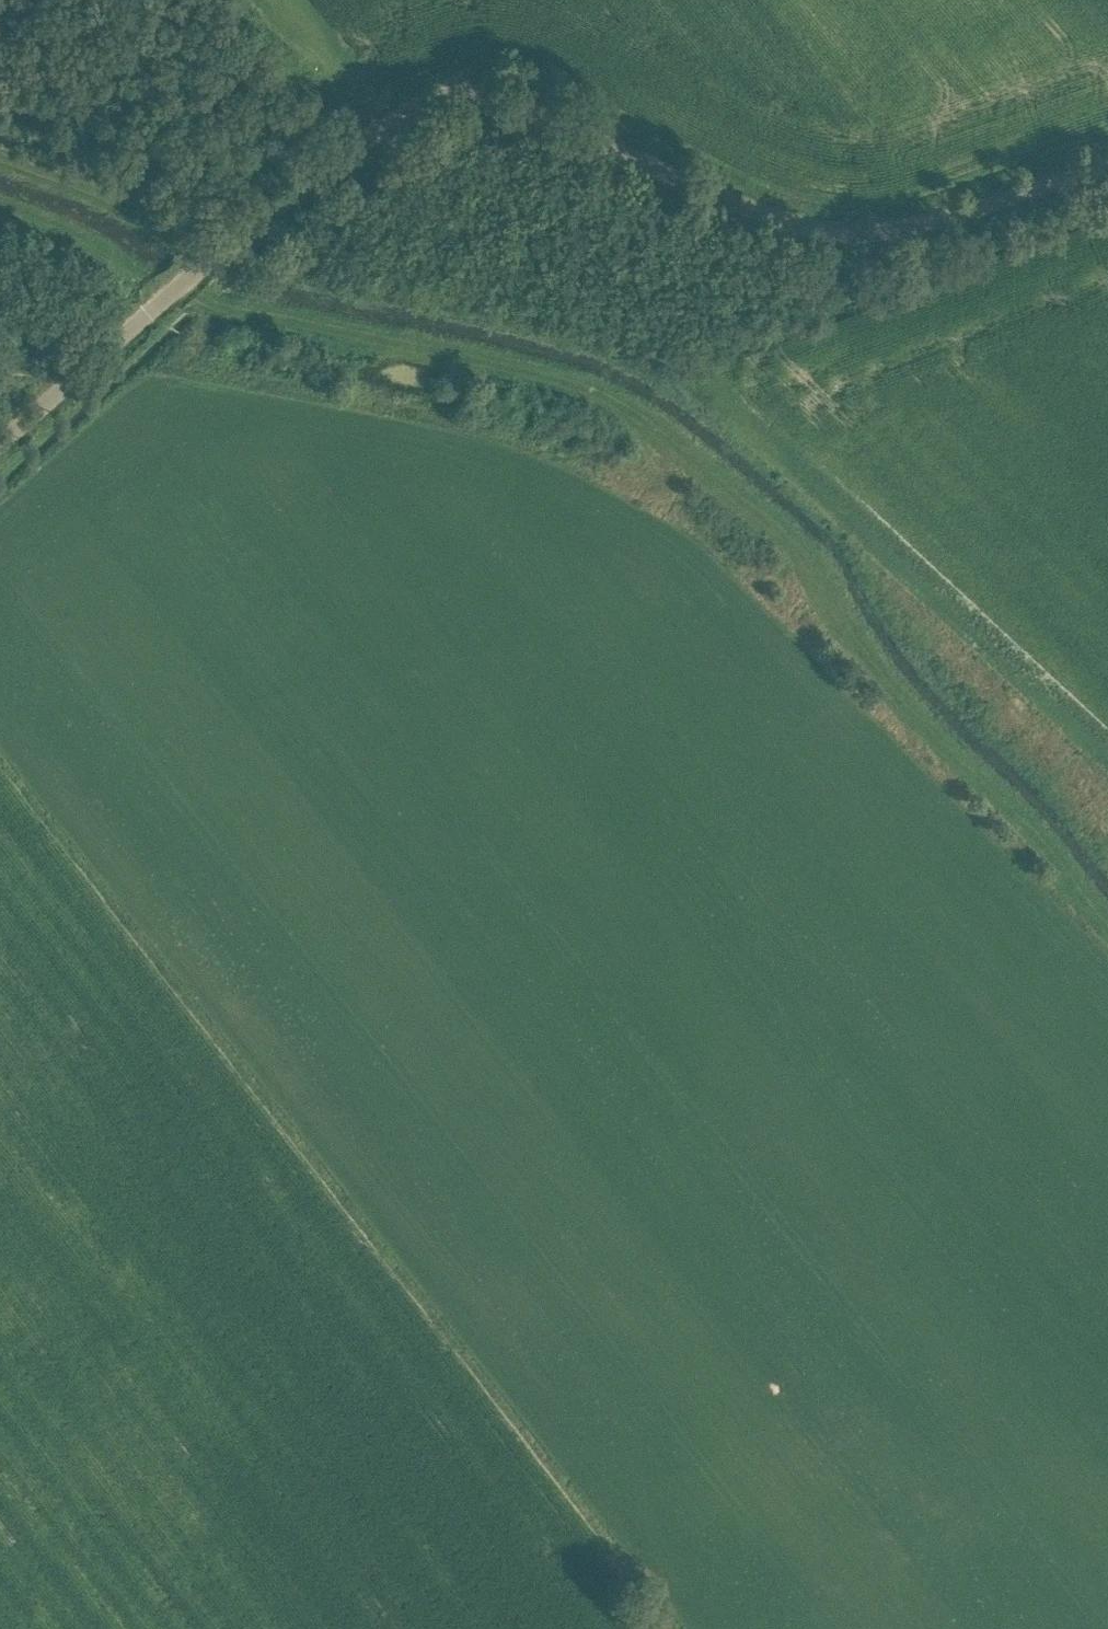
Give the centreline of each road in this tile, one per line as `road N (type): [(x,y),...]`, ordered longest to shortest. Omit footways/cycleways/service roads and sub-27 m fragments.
road 1 (unclassified): [(0,440),(362,115),(431,86),(504,90),(793,219),(878,229),(1107,163)]
road 2 (track): [(715,1628),(0,731)]

